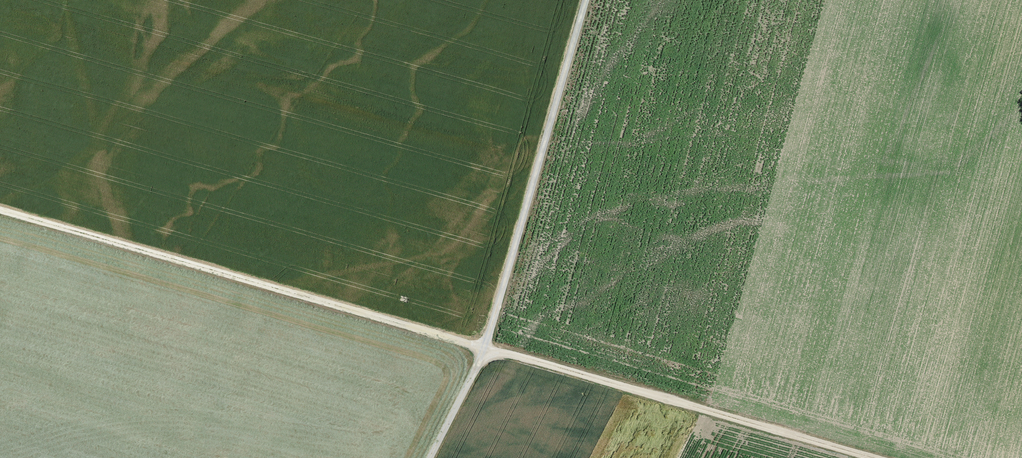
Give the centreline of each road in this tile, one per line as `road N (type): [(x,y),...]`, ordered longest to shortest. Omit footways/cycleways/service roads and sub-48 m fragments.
road 1 (track): [(0,211),(865,457)]
road 2 (track): [(587,0),(485,351),(431,457)]

